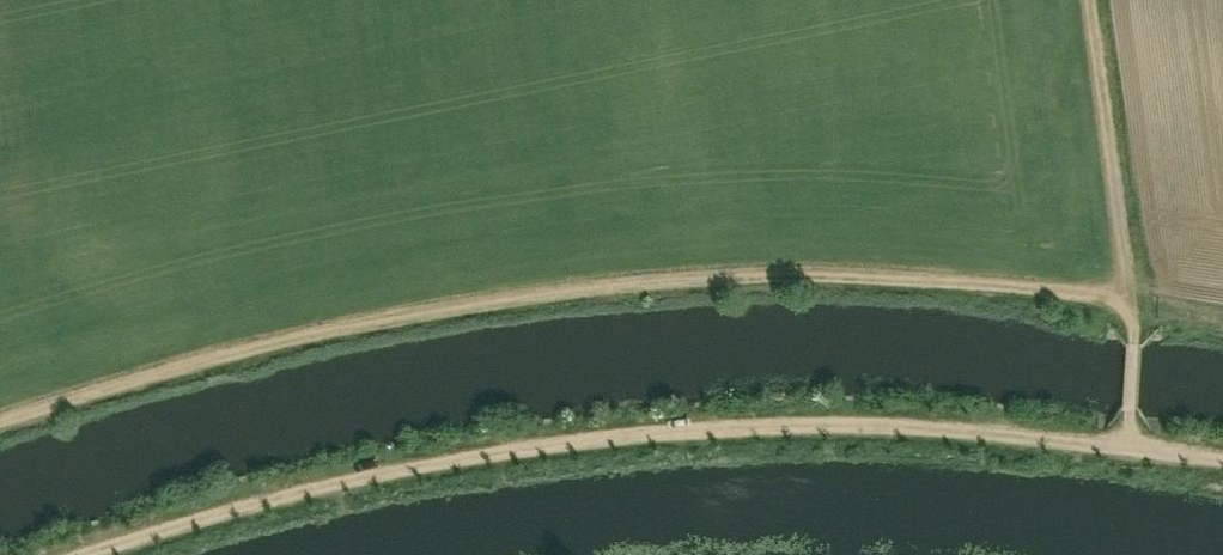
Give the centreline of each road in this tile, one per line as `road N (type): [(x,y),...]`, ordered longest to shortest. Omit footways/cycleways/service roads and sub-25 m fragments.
road 1 (track): [(1128,297),(820,273),(527,296),(151,371),(0,424)]
road 2 (track): [(89,554),(372,478),(584,440),(791,425),(1131,446)]
road 3 (track): [(1128,297),(1089,0)]
road 4 (track): [(1131,446),(1128,297)]

